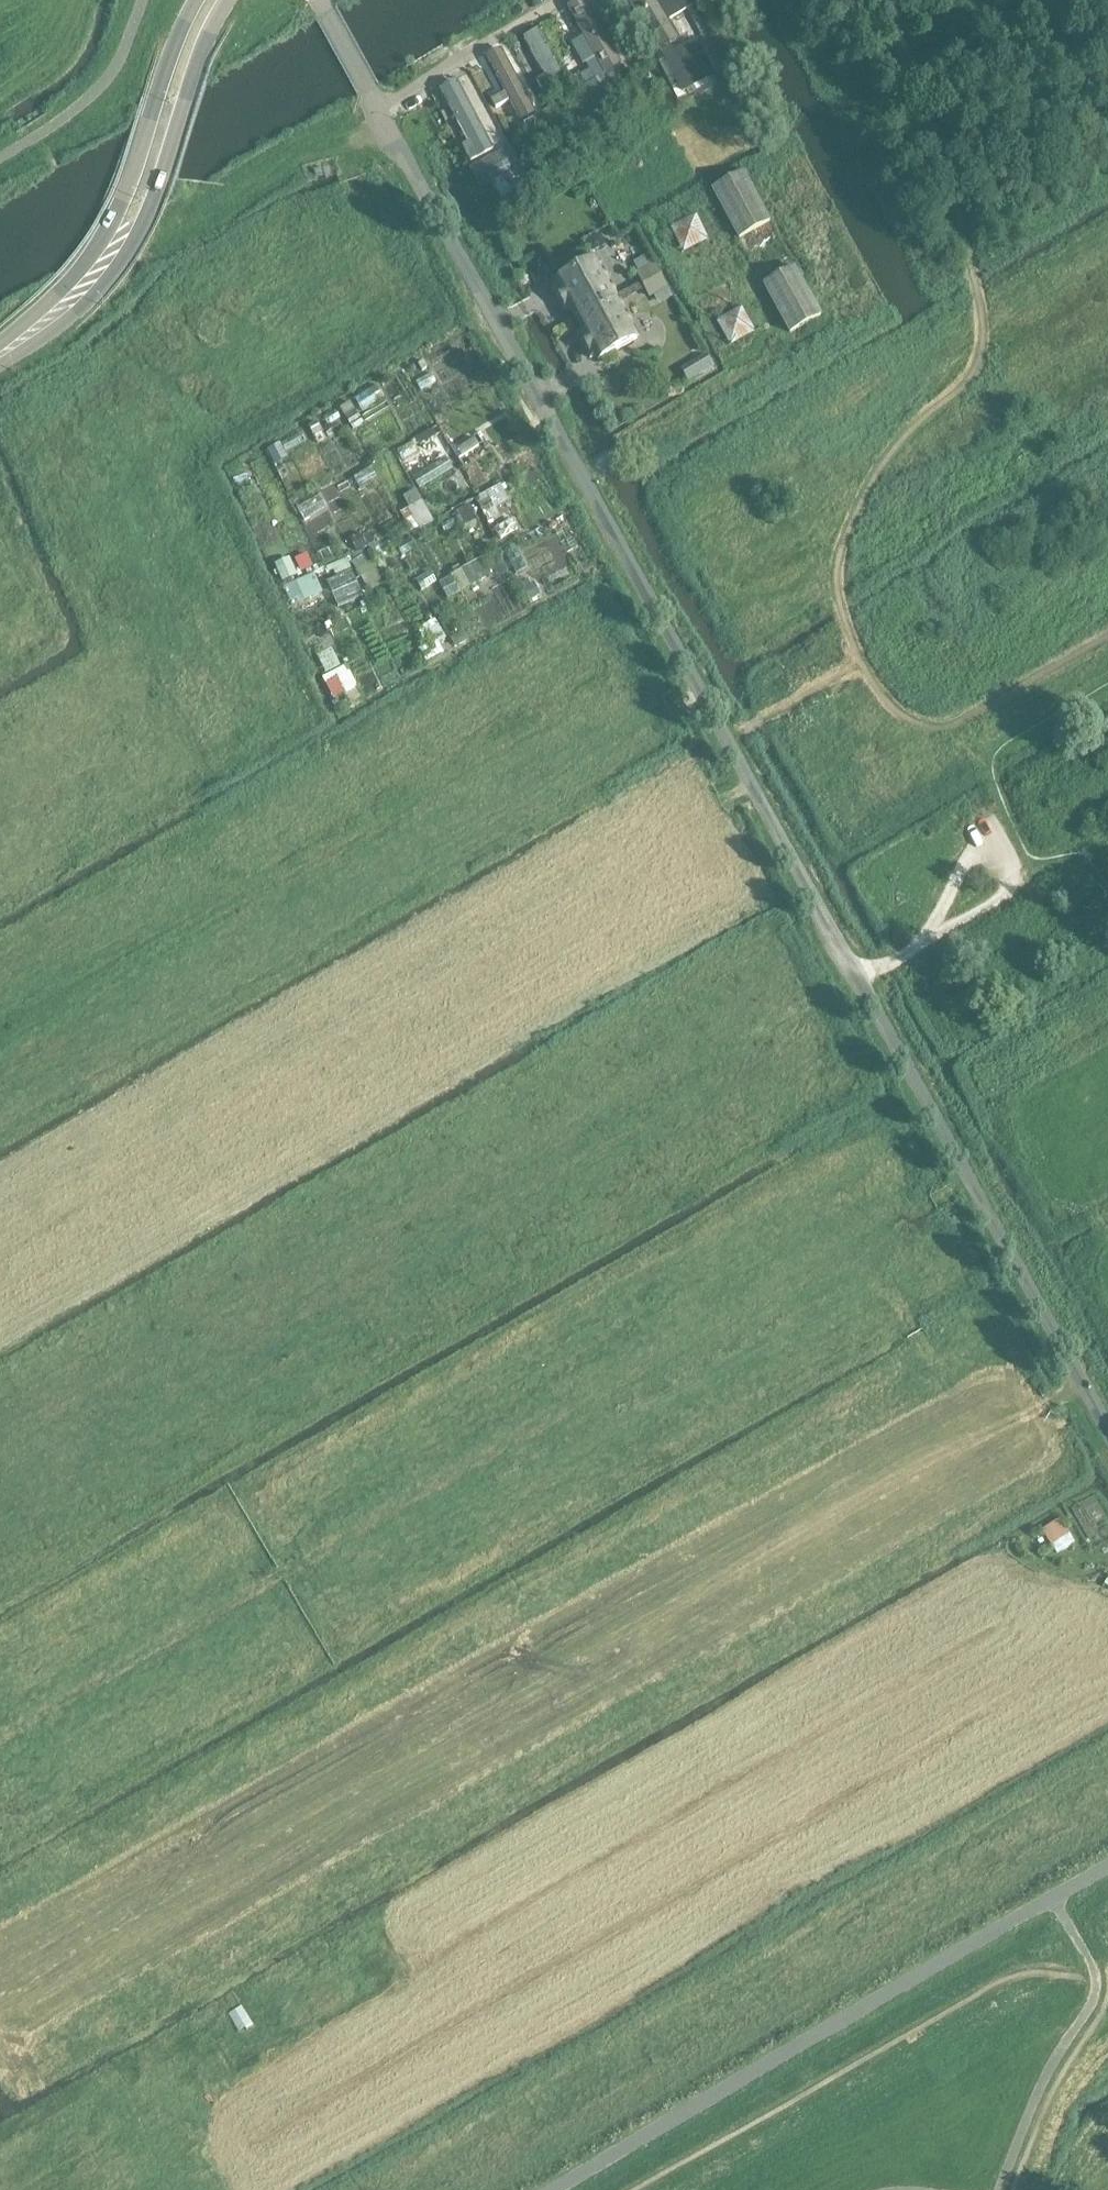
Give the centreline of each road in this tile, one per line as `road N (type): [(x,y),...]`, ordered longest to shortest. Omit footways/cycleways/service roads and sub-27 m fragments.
road 1 (unclassified): [(1107,1429),(318,0)]
road 2 (tertiary): [(0,356),(93,280),(121,236),(212,0)]

